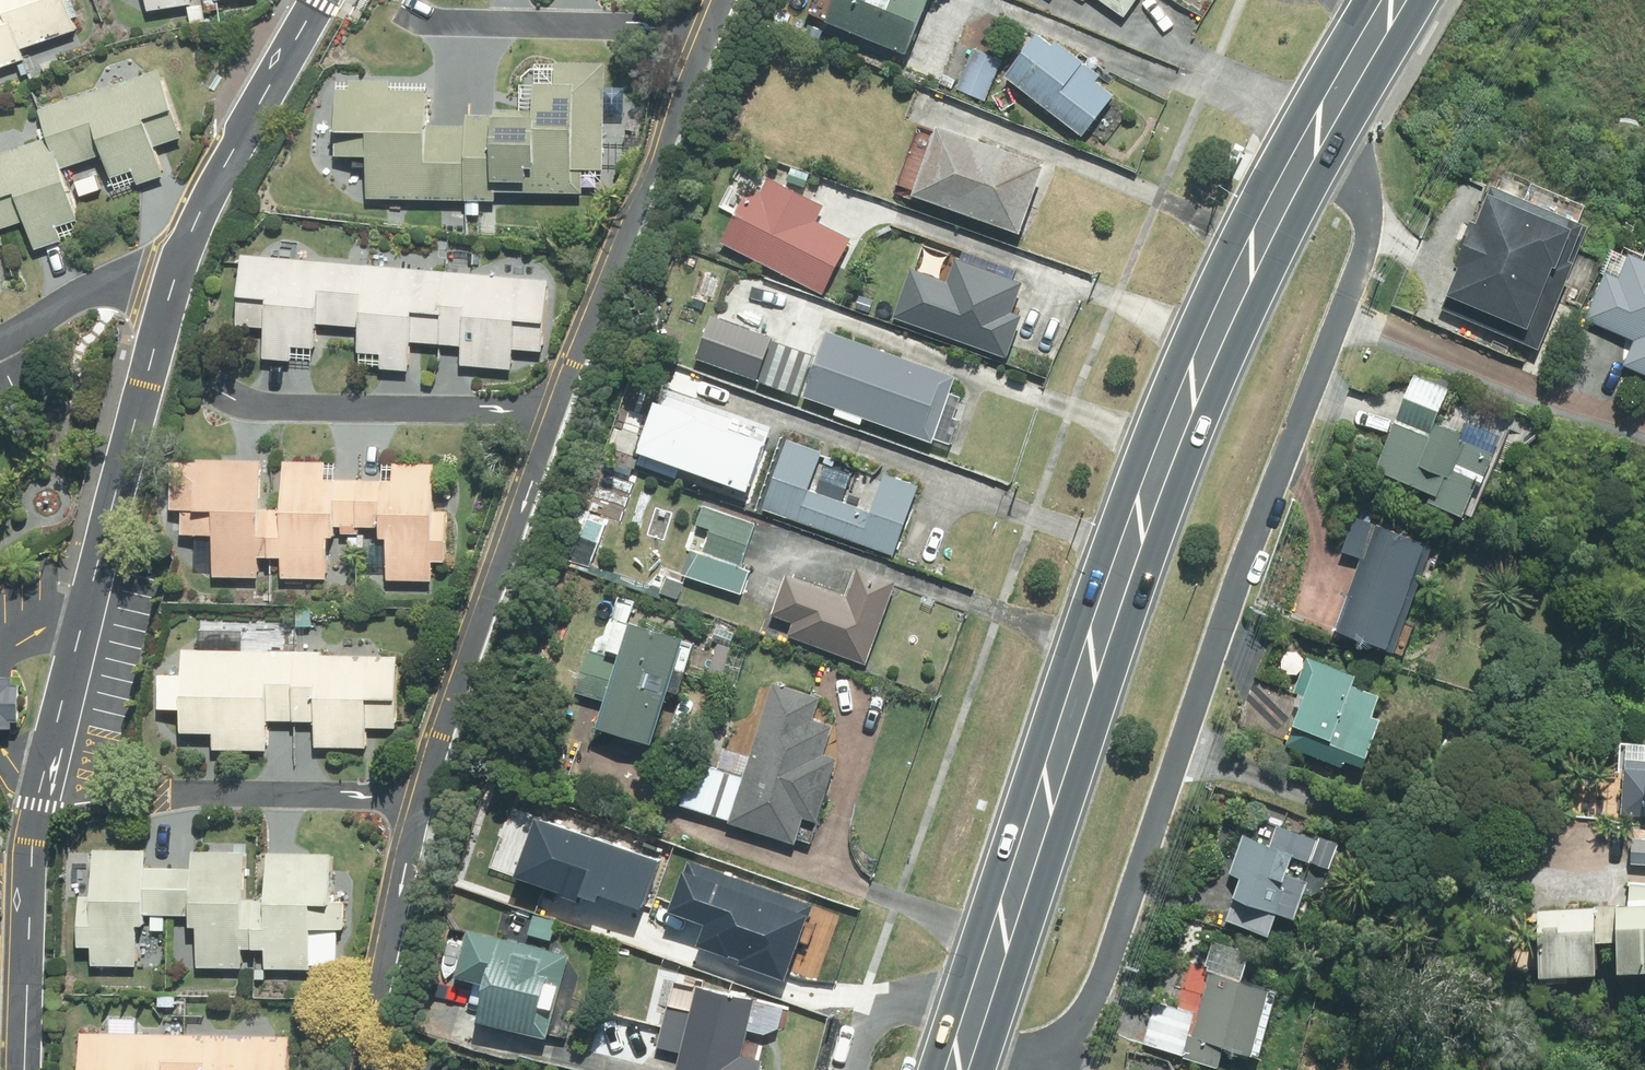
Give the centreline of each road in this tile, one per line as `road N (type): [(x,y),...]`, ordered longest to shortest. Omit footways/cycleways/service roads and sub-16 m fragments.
road 1 (primary): [(956,1069),(1174,430),(1259,239),(1395,0)]
road 2 (residential): [(407,772),(541,393)]
road 3 (residential): [(140,367),(541,393)]
road 4 (residential): [(35,752),(85,537),(140,367)]
road 5 (residential): [(541,393),(611,212),(697,27)]
road 6 (residential): [(35,752),(407,772)]
road 7 (residential): [(380,0),(423,21),(697,27)]
road 8 (residential): [(157,284),(208,156),(304,0)]
road 9 (residential): [(20,1069),(35,752)]
road 10 (residential): [(356,1069),(407,772)]
road 11 (residential): [(0,347),(157,284)]

